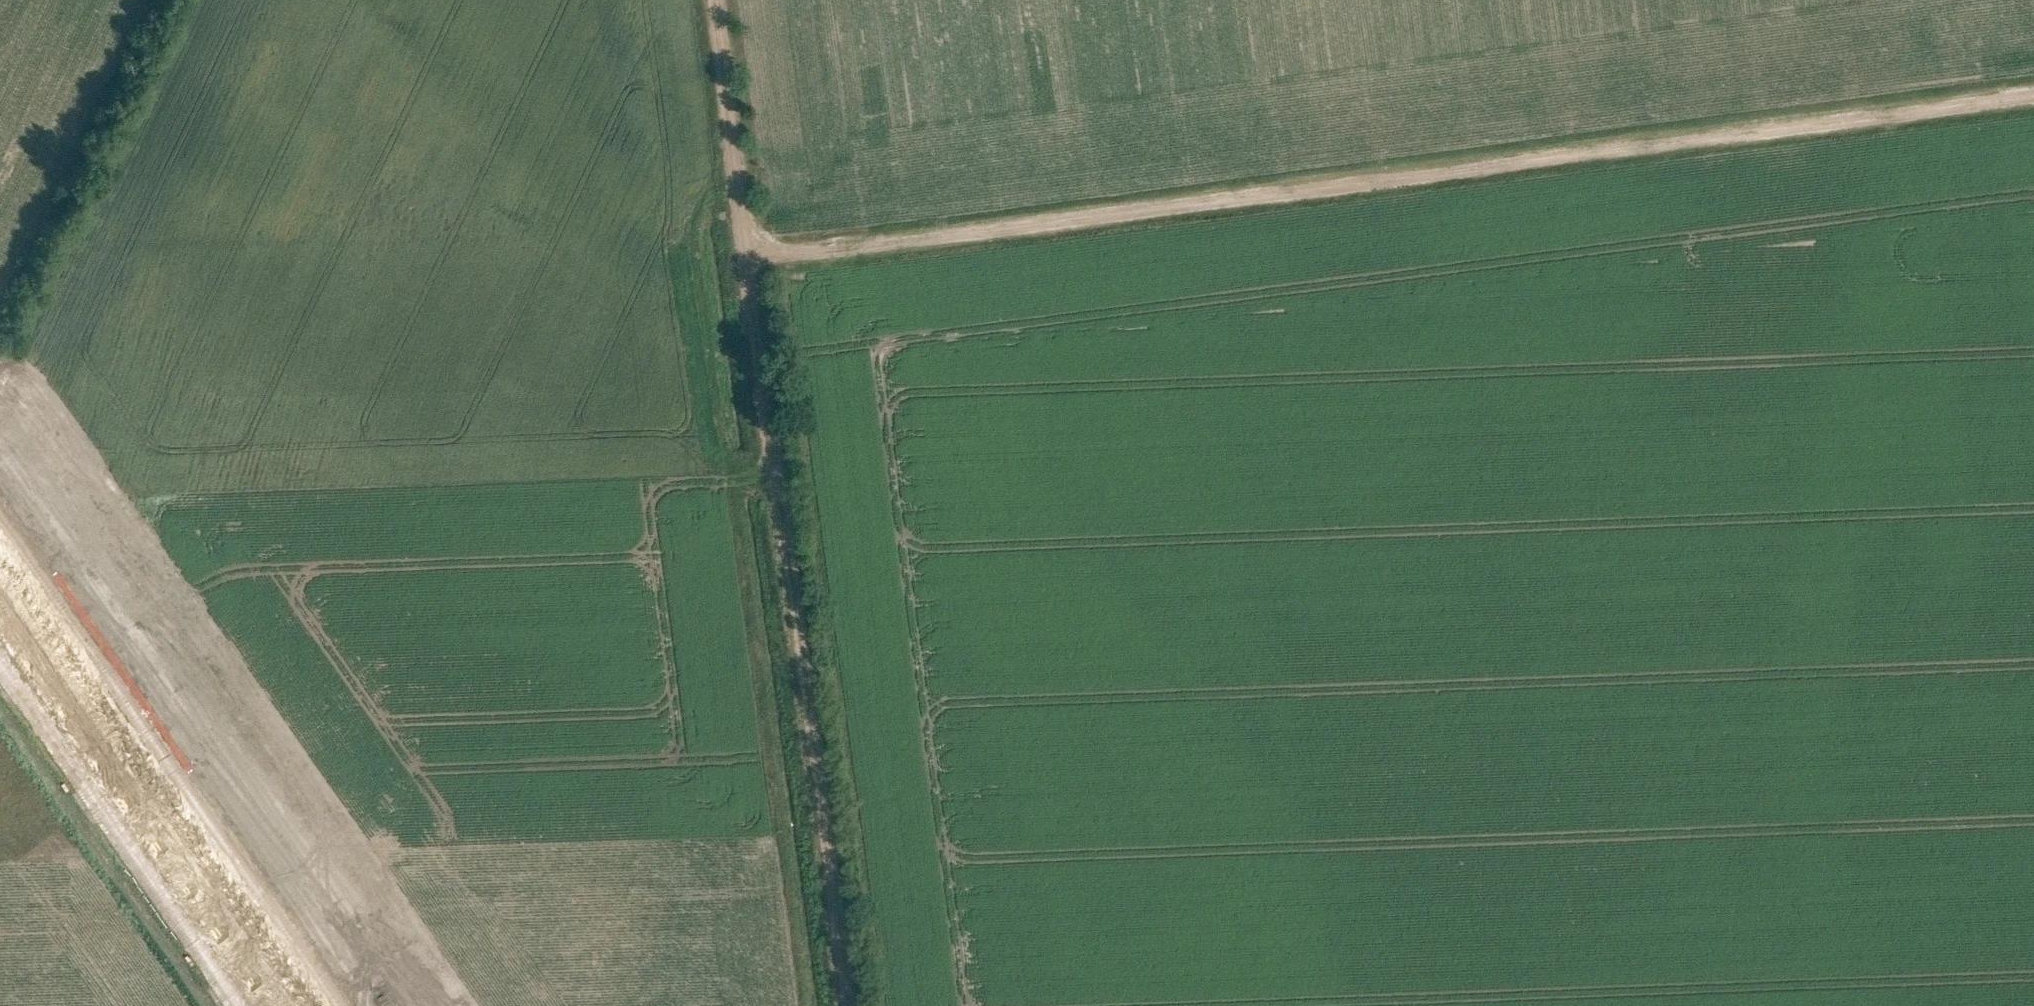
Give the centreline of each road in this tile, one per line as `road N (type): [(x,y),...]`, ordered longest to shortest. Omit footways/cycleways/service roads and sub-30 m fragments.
road 1 (track): [(754,259),(2033,91)]
road 2 (track): [(718,0),(856,1005)]

